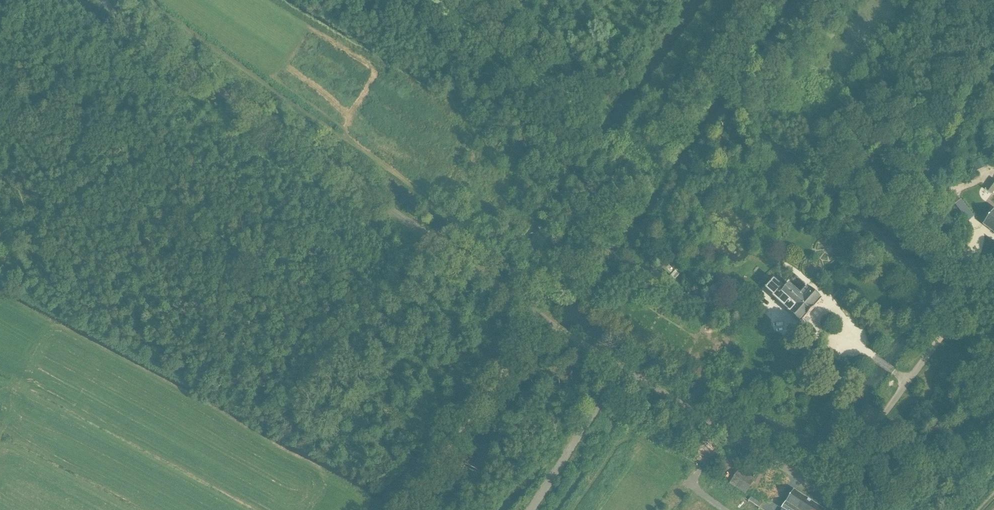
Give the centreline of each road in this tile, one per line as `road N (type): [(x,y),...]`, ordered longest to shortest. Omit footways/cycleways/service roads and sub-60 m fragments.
road 1 (residential): [(622,371),(120,20),(102,0)]
road 2 (residential): [(977,289),(827,481),(787,470),(622,371)]
road 3 (track): [(993,86),(908,204),(909,215),(976,268),(977,289)]
road 4 (residential): [(531,509),(622,371)]

